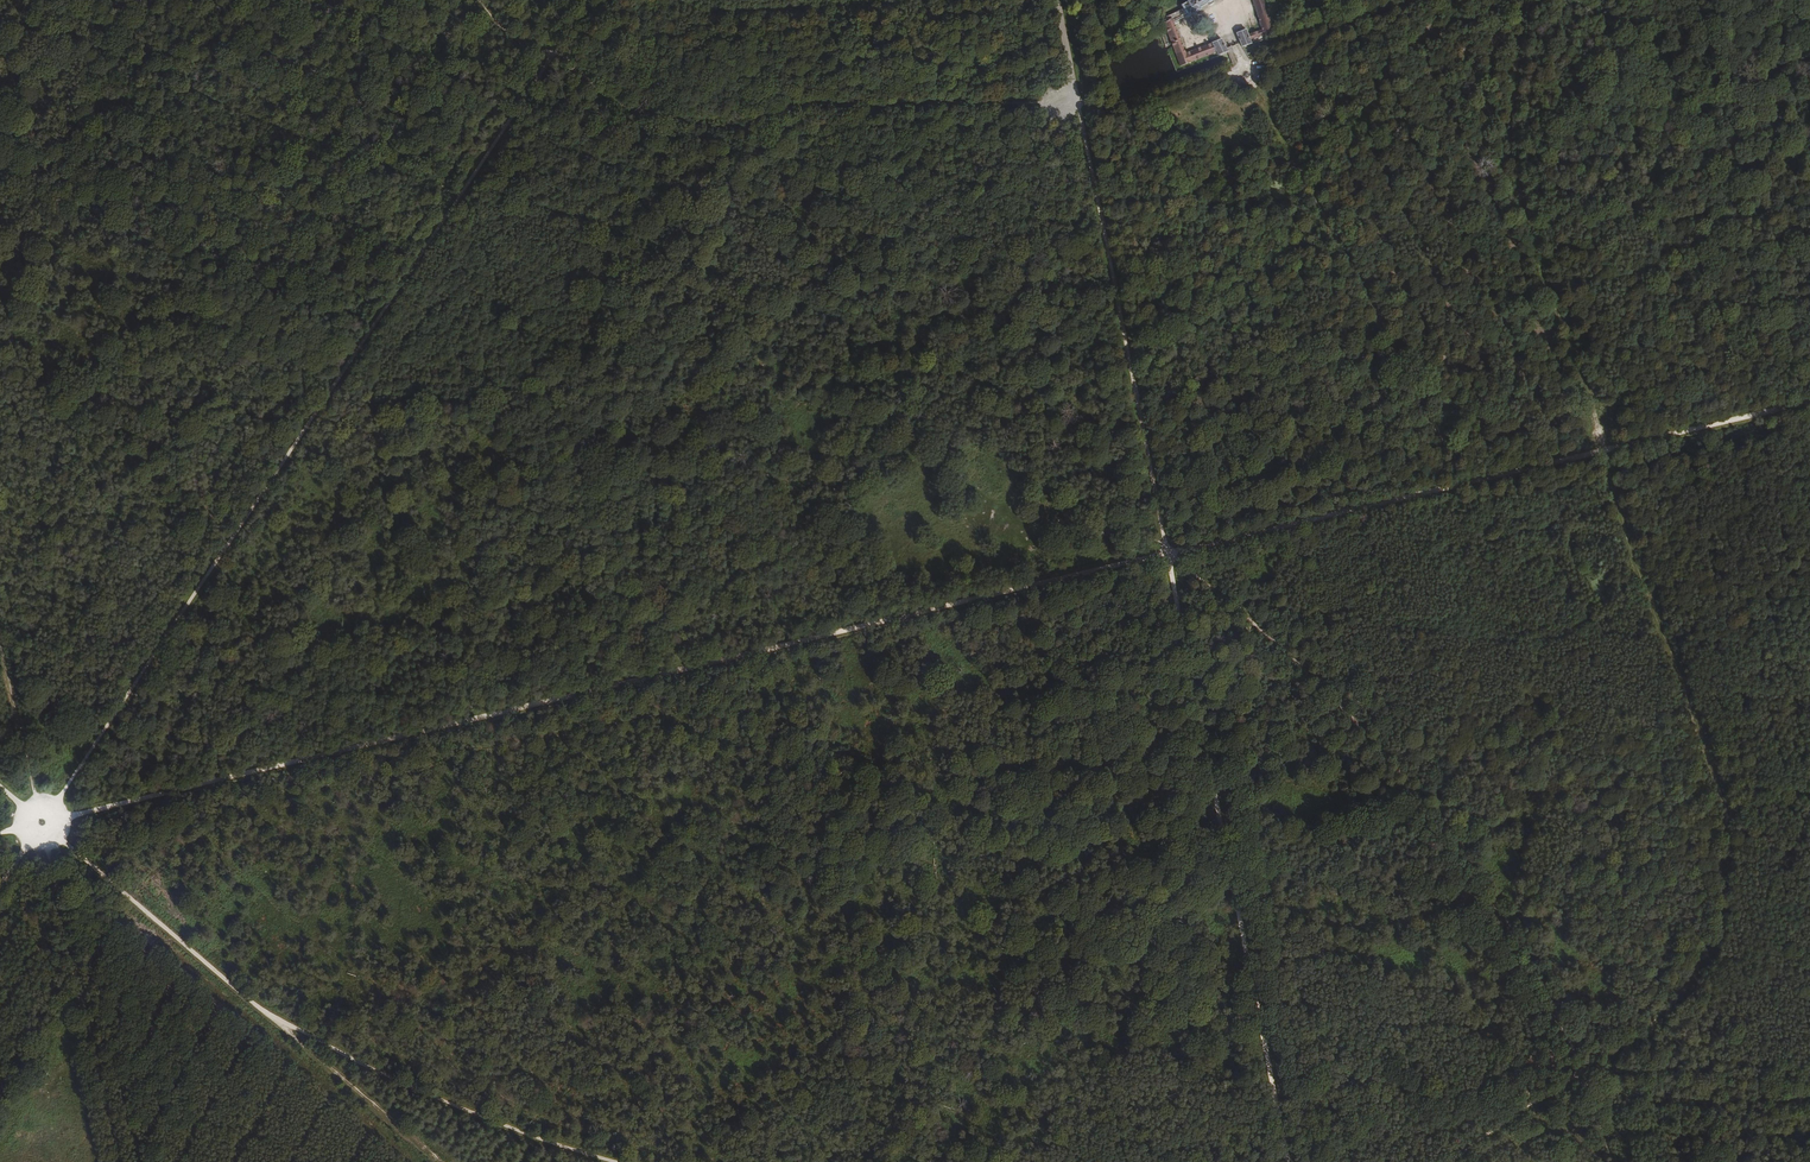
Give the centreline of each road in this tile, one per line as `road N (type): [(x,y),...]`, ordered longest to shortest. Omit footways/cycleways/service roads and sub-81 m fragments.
road 1 (track): [(0,833),(1167,552)]
road 2 (track): [(461,194),(42,823)]
road 3 (track): [(1167,552),(1324,687),(1430,809),(1494,897),(1582,1068)]
road 4 (track): [(1287,1161),(1167,552)]
road 5 (track): [(1527,0),(1514,103),(1516,181),(1604,450)]
road 6 (track): [(1167,552),(1074,97)]
road 7 (track): [(1167,552),(1604,450)]
road 8 (track): [(272,1017),(425,1093),(614,1161)]
road 9 (track): [(120,1161),(42,823)]
road 10 (track): [(42,823),(272,1017)]
road 11 (track): [(1323,34),(1123,107)]
road 12 (track): [(1604,450),(1809,401)]
road 13 (track): [(1296,169),(1224,29),(1192,44)]
road 14 (track): [(554,53),(461,194)]

